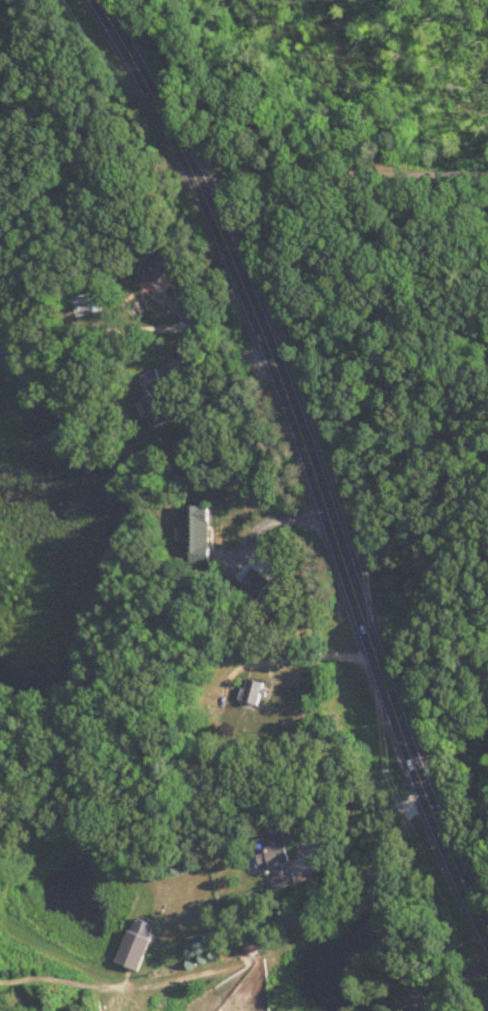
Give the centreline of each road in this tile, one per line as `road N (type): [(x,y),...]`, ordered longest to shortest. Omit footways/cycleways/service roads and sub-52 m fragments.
road 1 (tertiary): [(487,925),(429,797),(239,267),(191,160),(97,0)]
road 2 (residential): [(191,160),(487,176)]

